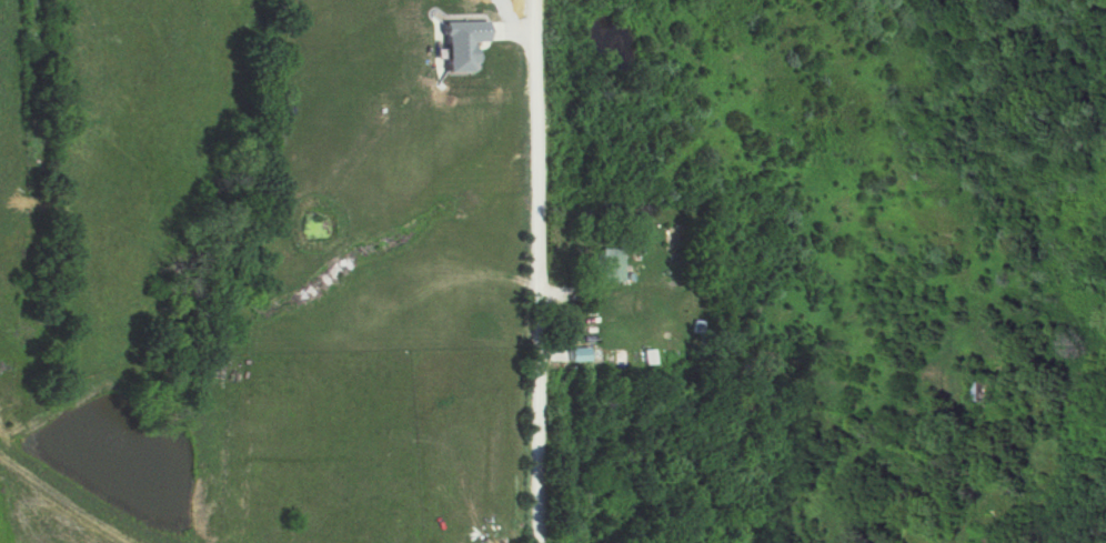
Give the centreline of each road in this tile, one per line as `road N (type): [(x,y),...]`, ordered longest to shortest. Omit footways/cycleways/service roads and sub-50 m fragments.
road 1 (residential): [(540,542),(533,0)]

